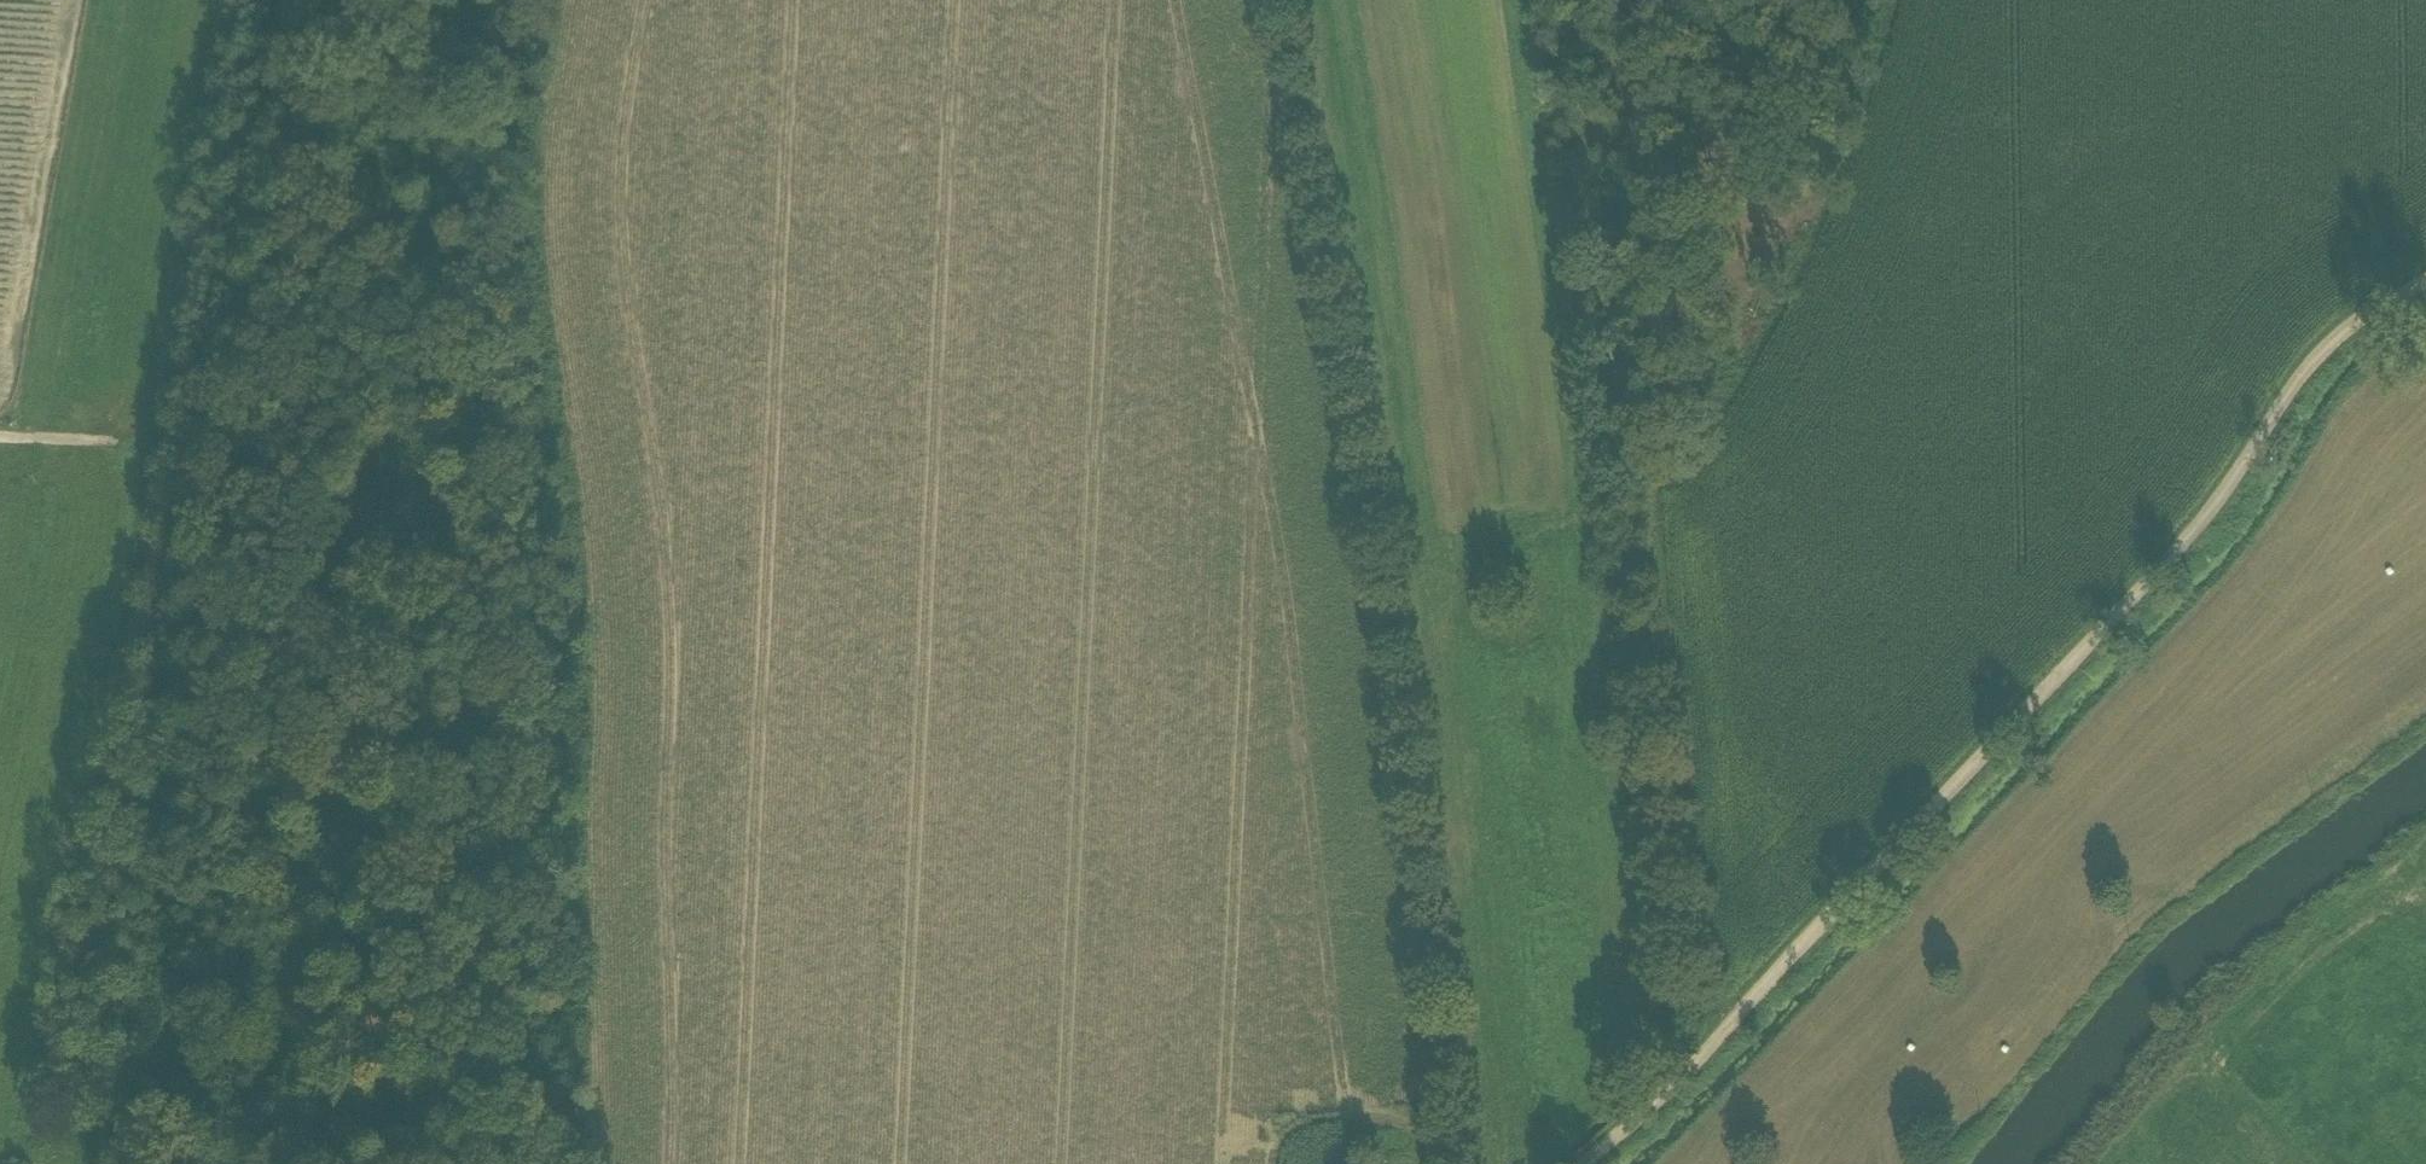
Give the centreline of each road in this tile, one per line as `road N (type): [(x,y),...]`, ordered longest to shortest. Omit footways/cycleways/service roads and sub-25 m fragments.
road 1 (track): [(1424,1163),(1428,1140),(1392,729),(1338,363),(1247,0)]

